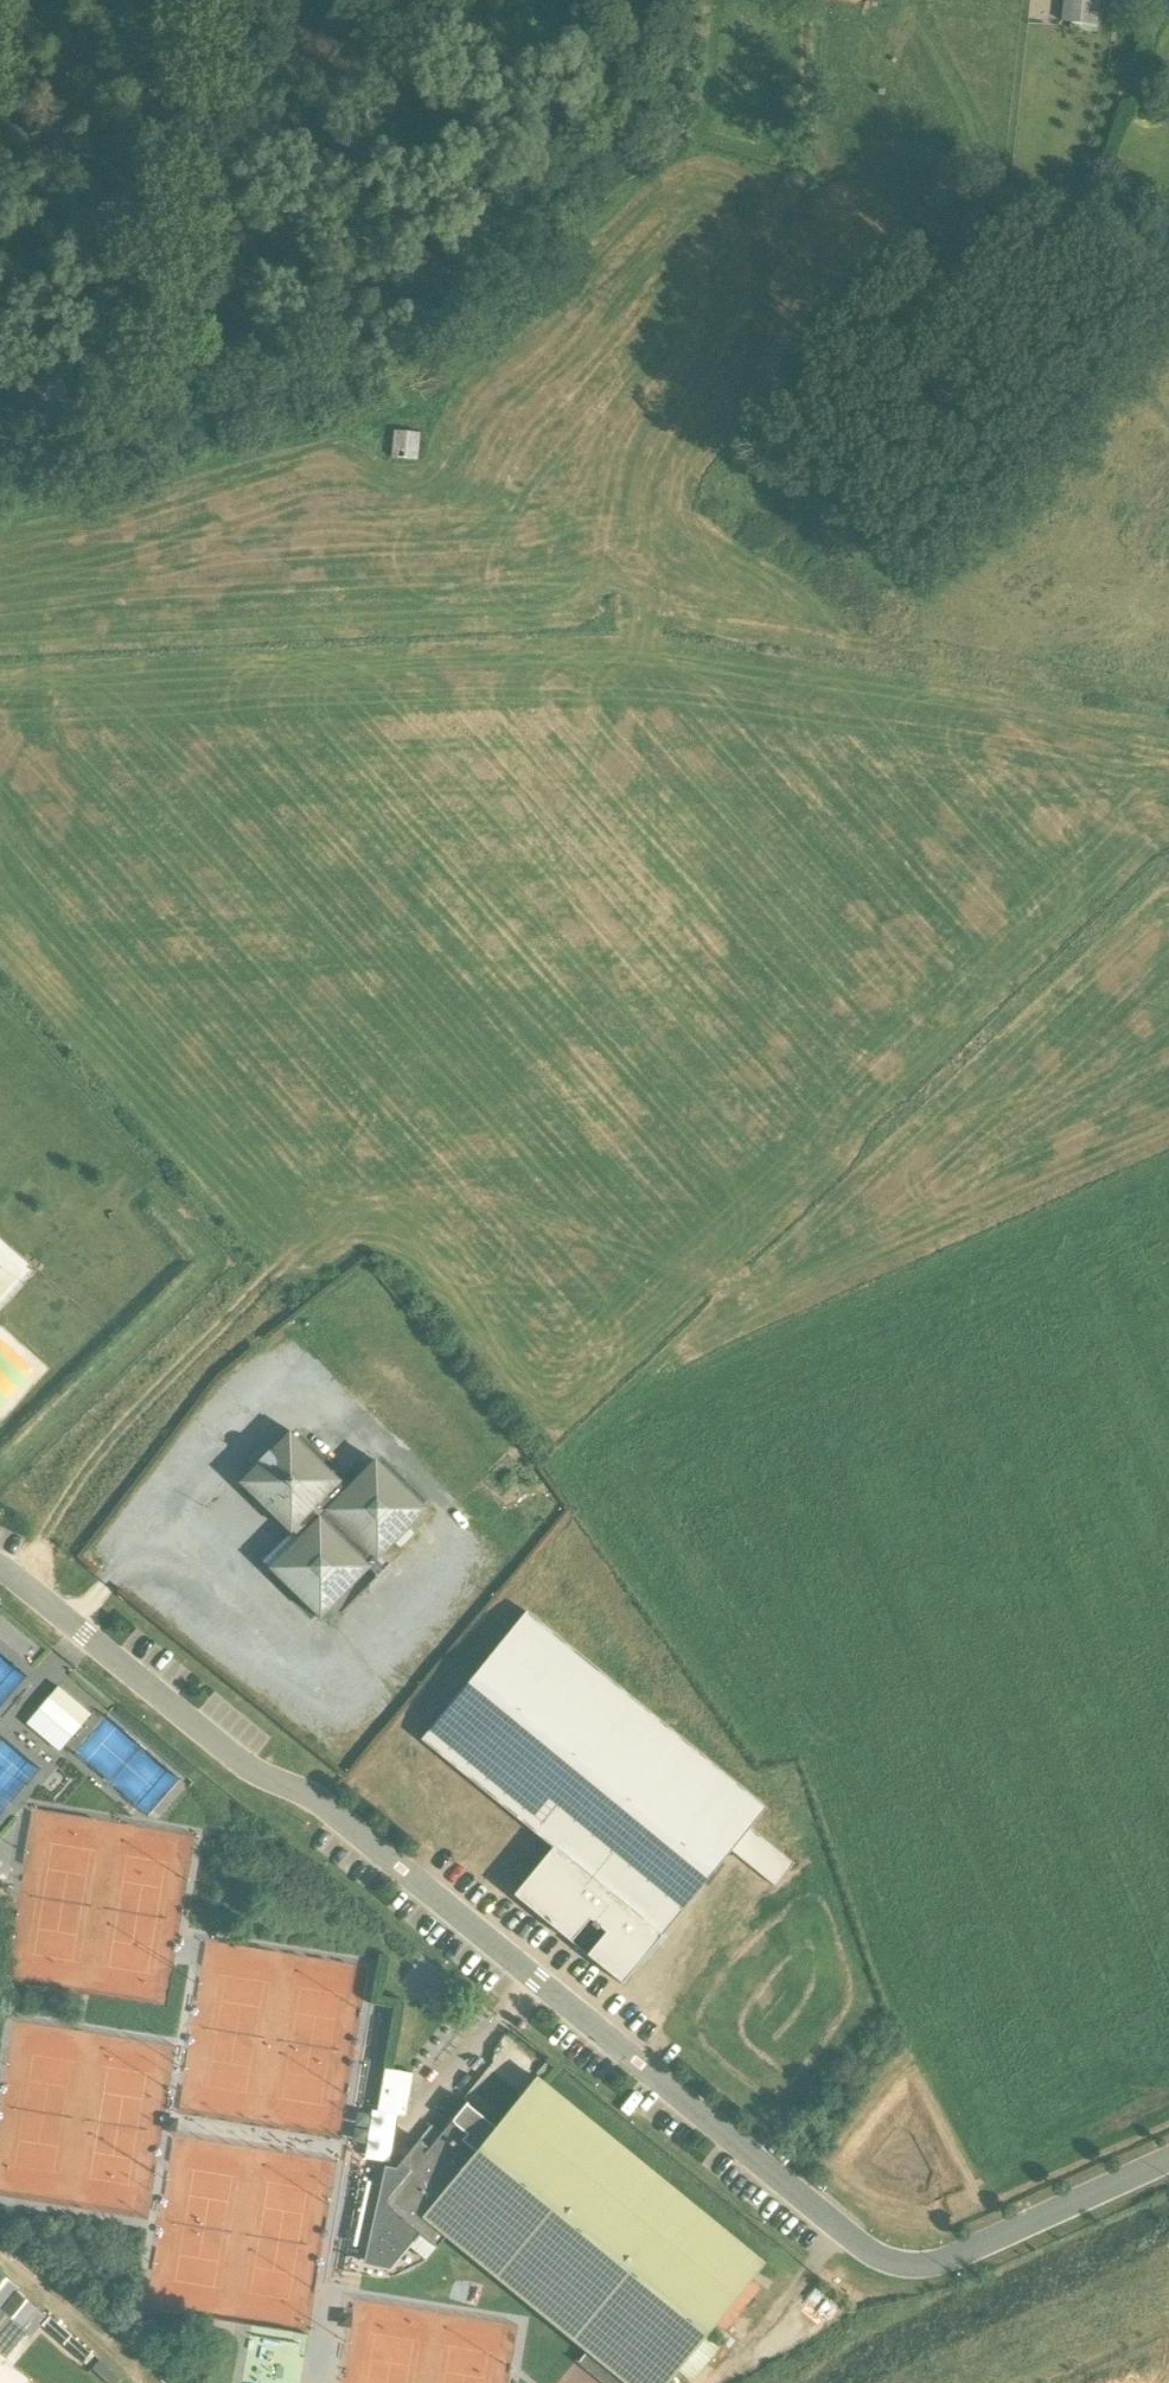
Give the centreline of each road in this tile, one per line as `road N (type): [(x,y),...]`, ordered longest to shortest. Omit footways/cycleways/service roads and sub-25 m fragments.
road 1 (residential): [(1168,2159),(934,2264),(877,2257),(322,1806),(246,1769),(0,1570)]
road 2 (track): [(0,657),(660,625),(1168,709)]
road 3 (track): [(146,2382),(0,2262)]

